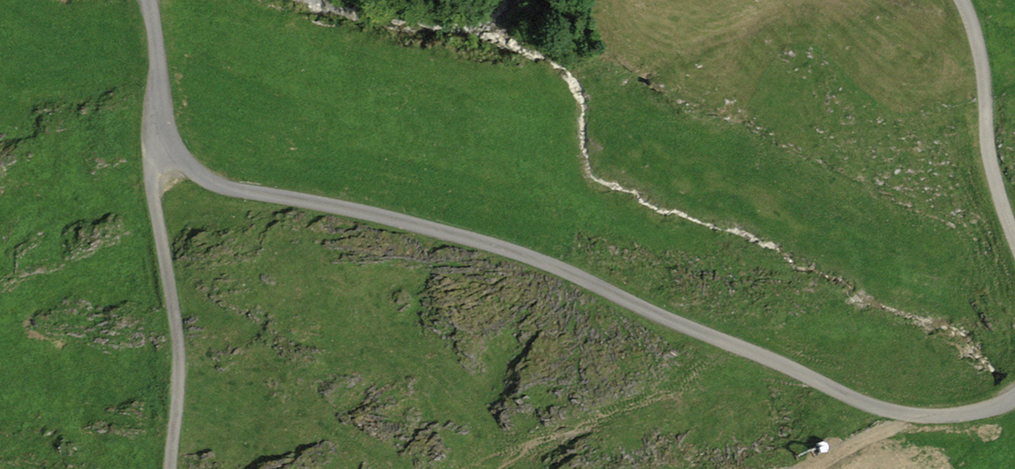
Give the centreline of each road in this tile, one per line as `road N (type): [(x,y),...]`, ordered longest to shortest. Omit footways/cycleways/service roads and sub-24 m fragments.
road 1 (track): [(145,0),(172,156),(229,192),(592,283),(908,415),(967,414),(1014,397)]
road 2 (track): [(179,468),(182,339),(150,166),(163,105)]
road 3 (track): [(1014,237),(988,144),(979,47),(961,0)]

